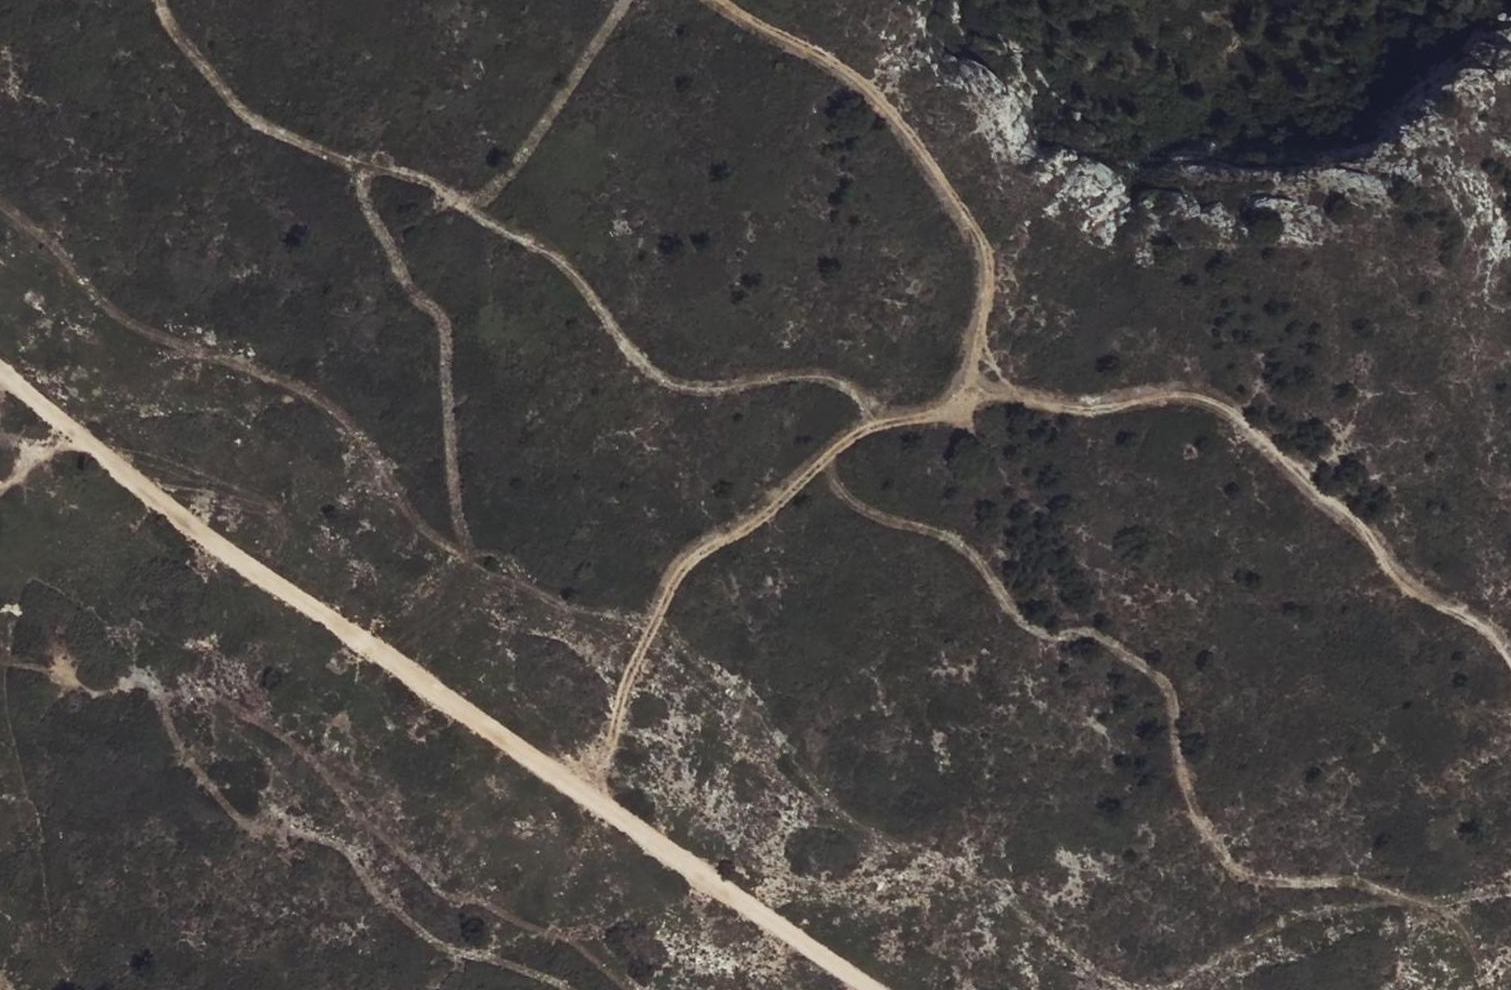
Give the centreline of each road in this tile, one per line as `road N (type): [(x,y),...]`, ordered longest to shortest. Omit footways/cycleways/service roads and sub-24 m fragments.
road 1 (track): [(721,0),(879,97),(979,240),(972,383),(955,401),(845,441),(743,530),(683,565),(630,672),(588,793)]
road 2 (track): [(0,366),(367,644),(878,989)]

